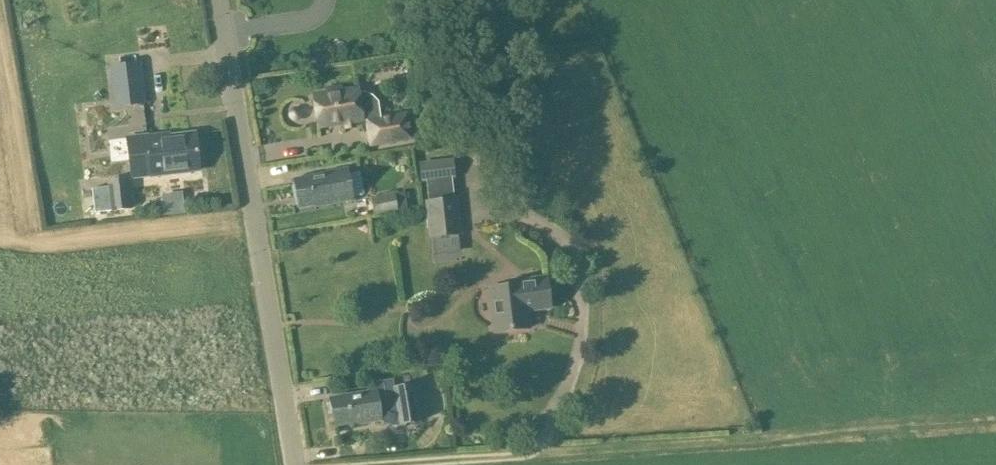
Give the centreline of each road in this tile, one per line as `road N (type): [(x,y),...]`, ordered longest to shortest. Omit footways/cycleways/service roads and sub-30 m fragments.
road 1 (track): [(398,464),(995,423)]
road 2 (unclassified): [(293,464),(221,0)]

